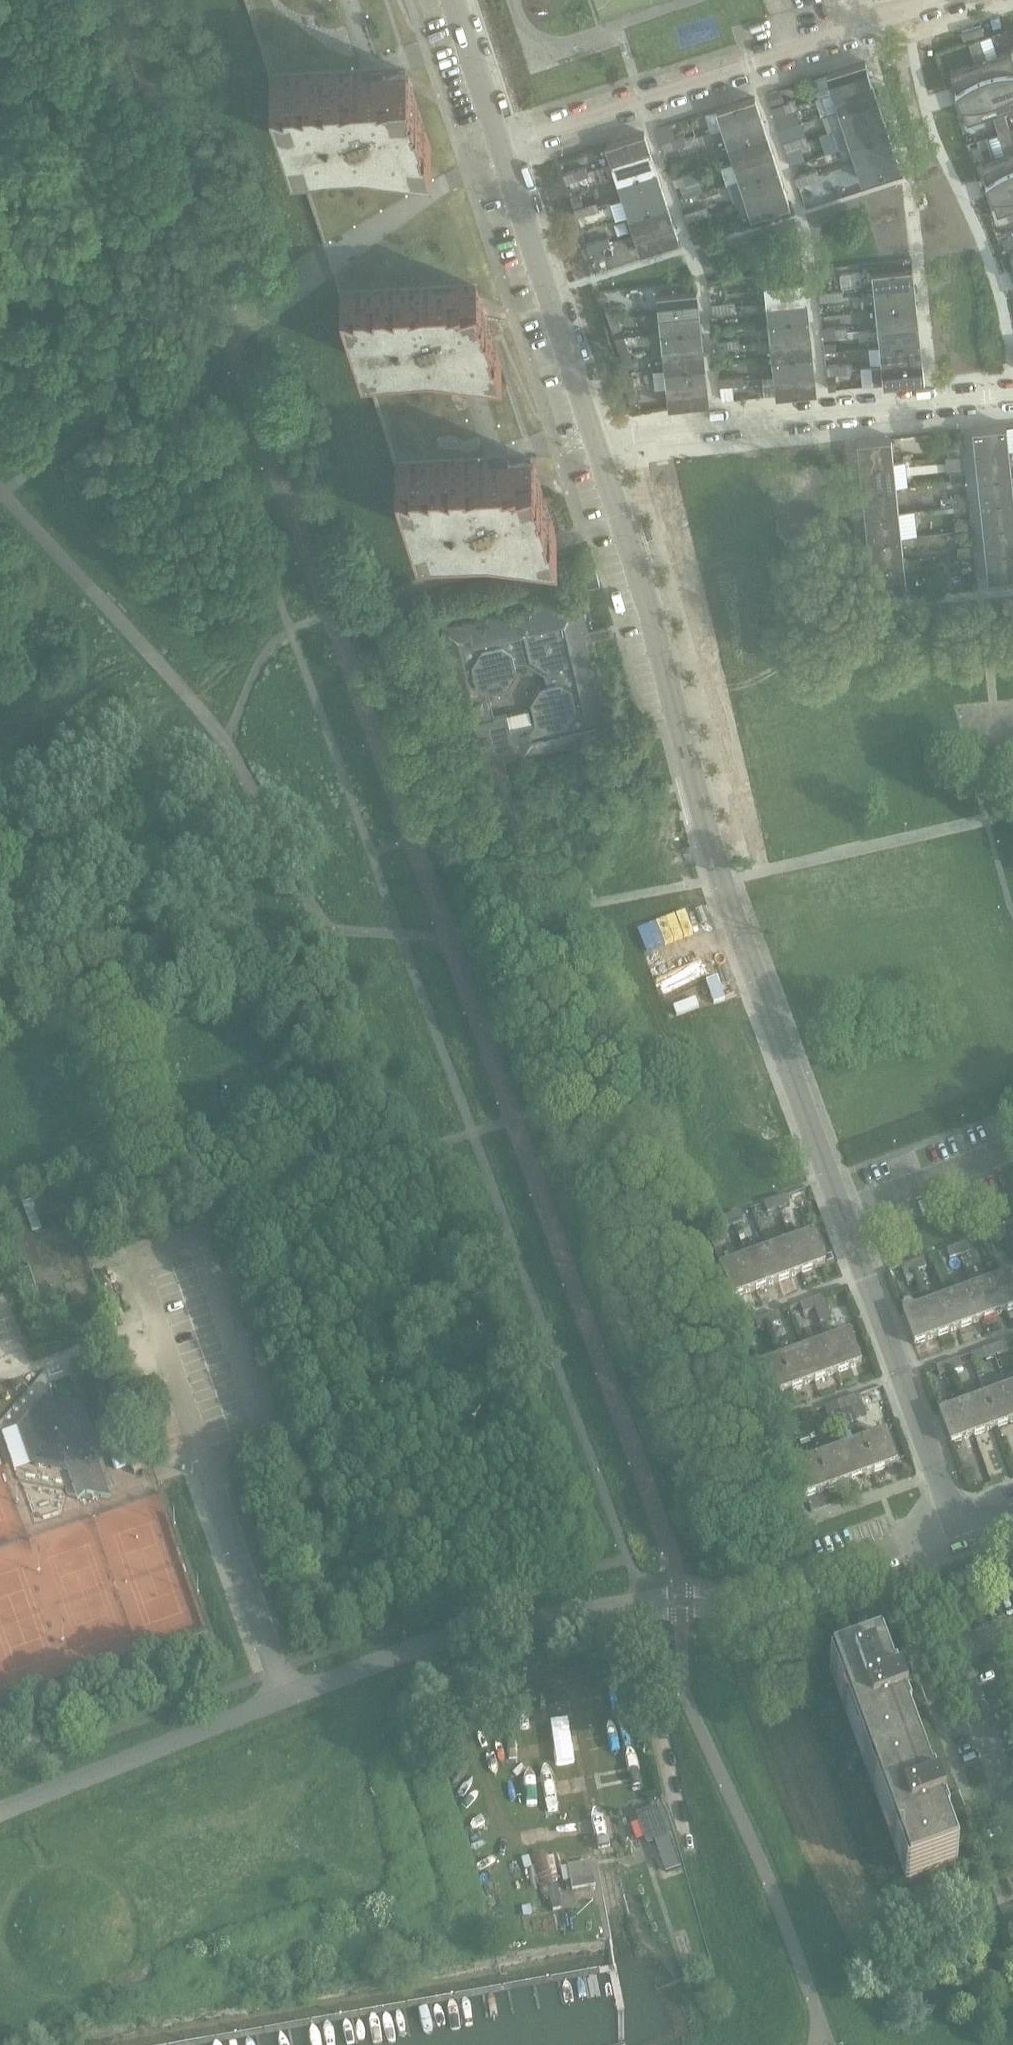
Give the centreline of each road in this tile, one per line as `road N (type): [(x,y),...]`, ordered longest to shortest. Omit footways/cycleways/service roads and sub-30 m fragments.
road 1 (residential): [(960,1528),(722,879),(600,449)]
road 2 (unclassified): [(0,1812),(453,1634),(644,1602),(744,1598),(914,1541)]
road 3 (residential): [(503,147),(949,0)]
road 4 (residential): [(600,449),(674,429),(1012,392)]
road 5 (residential): [(600,449),(503,147)]
road 6 (residential): [(1012,1815),(954,1653)]
road 7 (residential): [(503,147),(454,0)]

